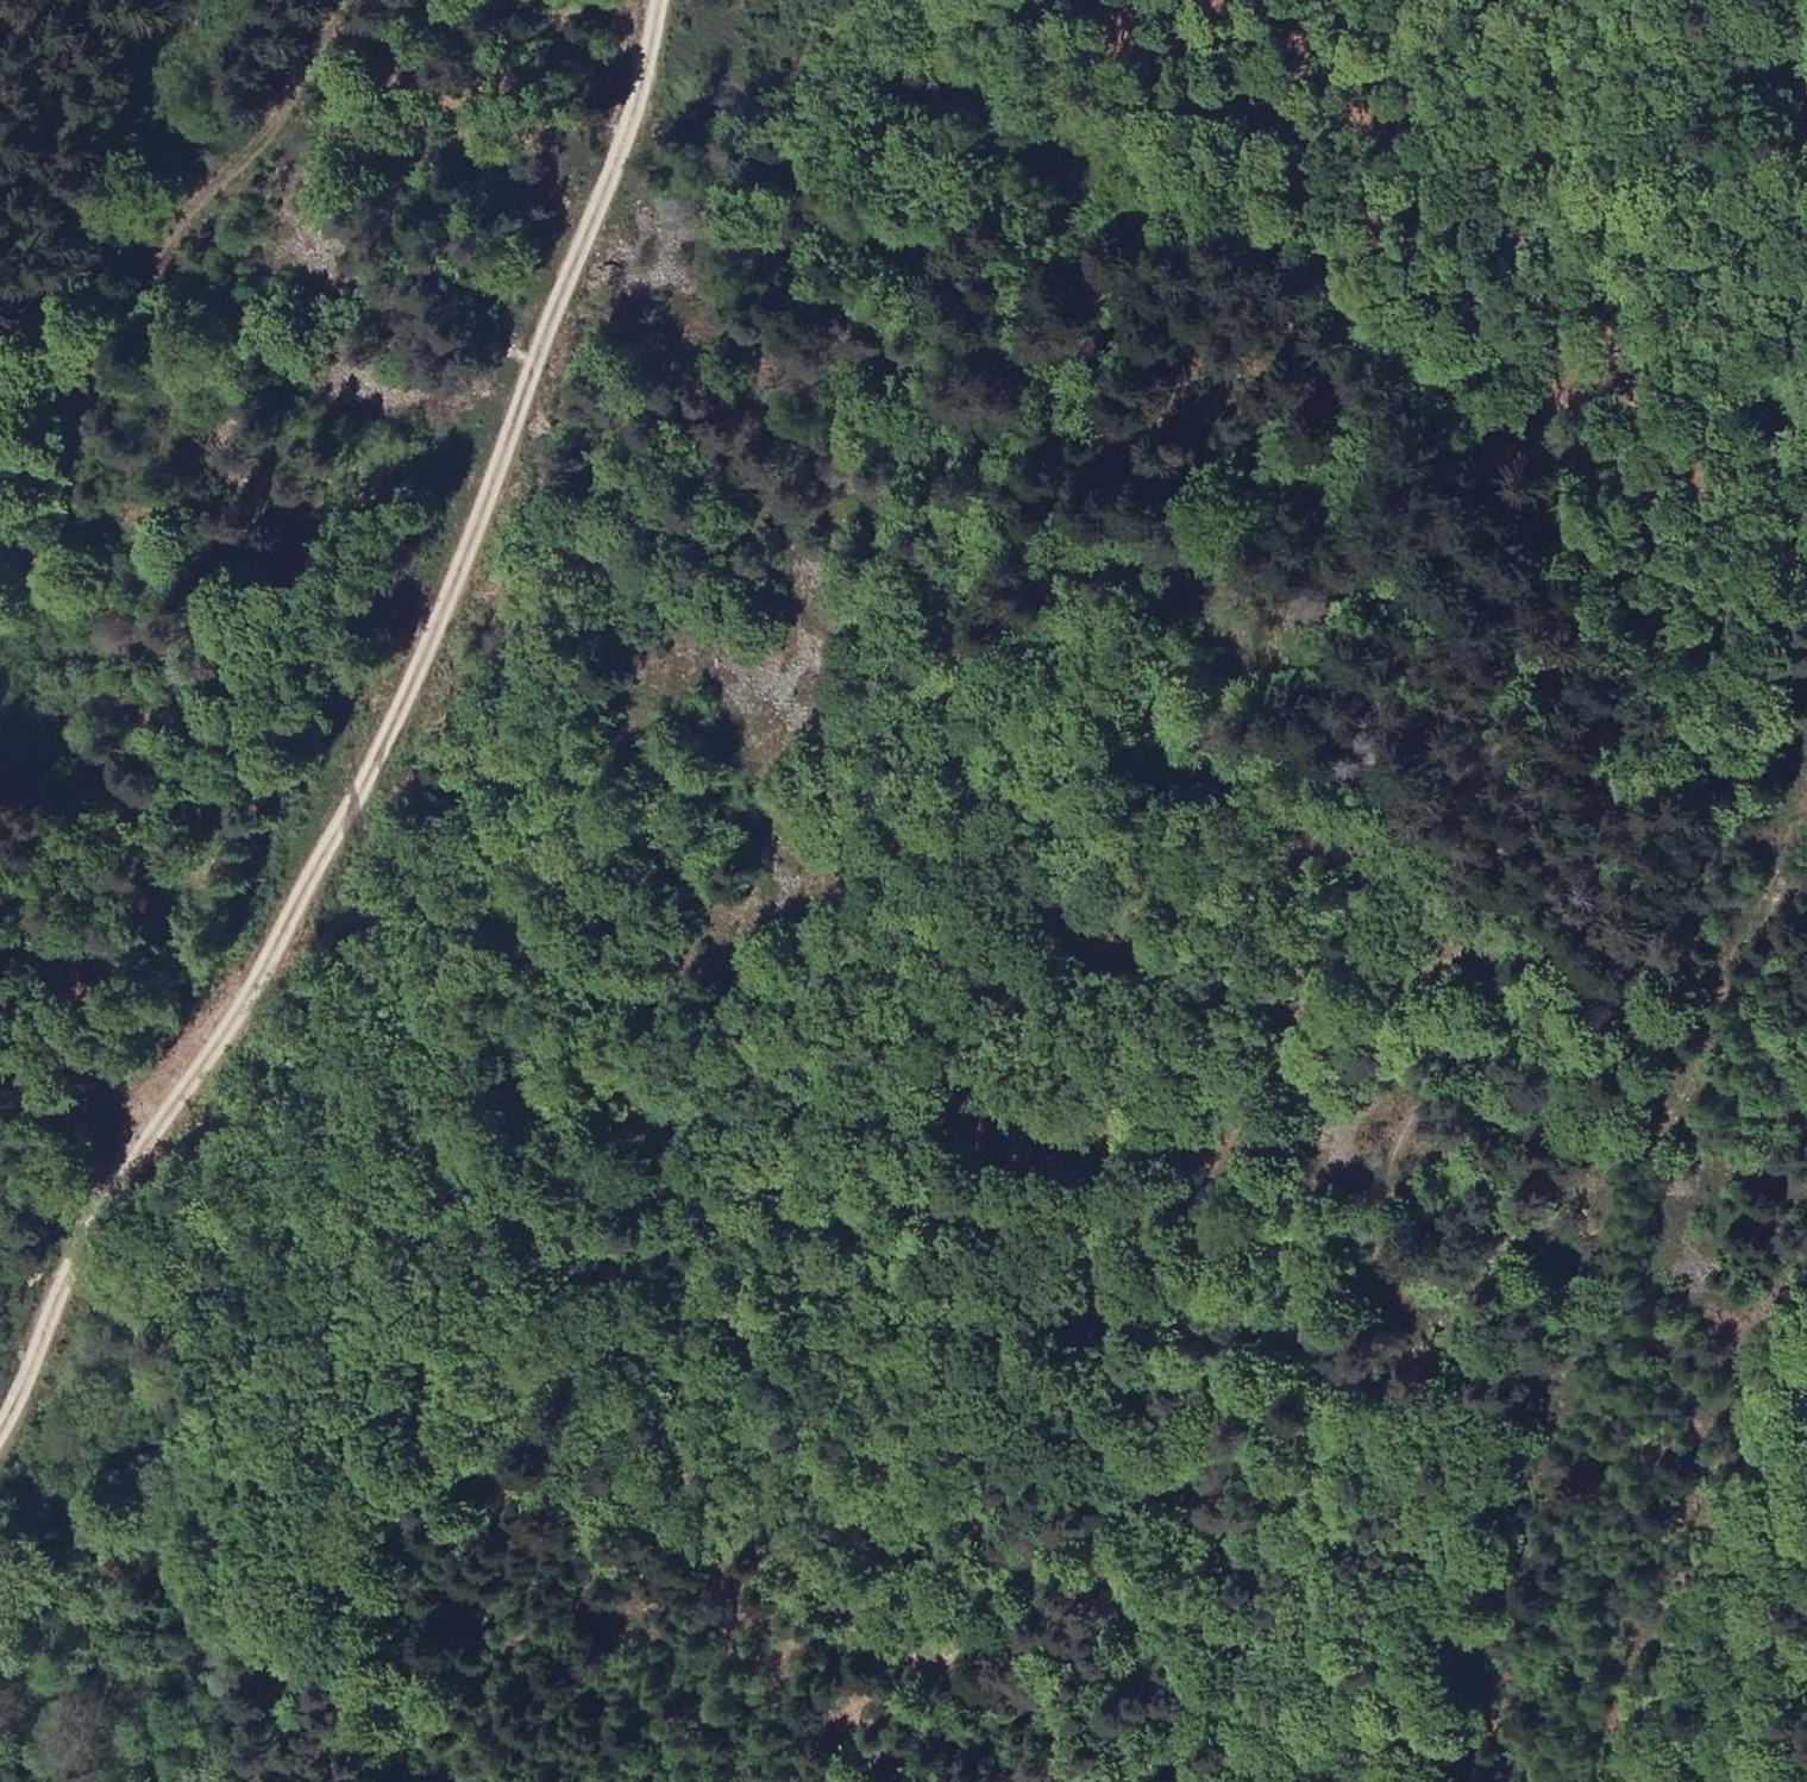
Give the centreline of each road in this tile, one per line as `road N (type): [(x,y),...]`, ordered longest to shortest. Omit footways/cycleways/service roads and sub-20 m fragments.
road 1 (track): [(650,0),(631,94),(477,523),(240,1010),(135,1145),(0,1440)]
road 2 (track): [(1229,1781),(1235,1700),(1367,1220),(1558,788),(1806,517)]
road 3 (track): [(0,656),(343,0)]

